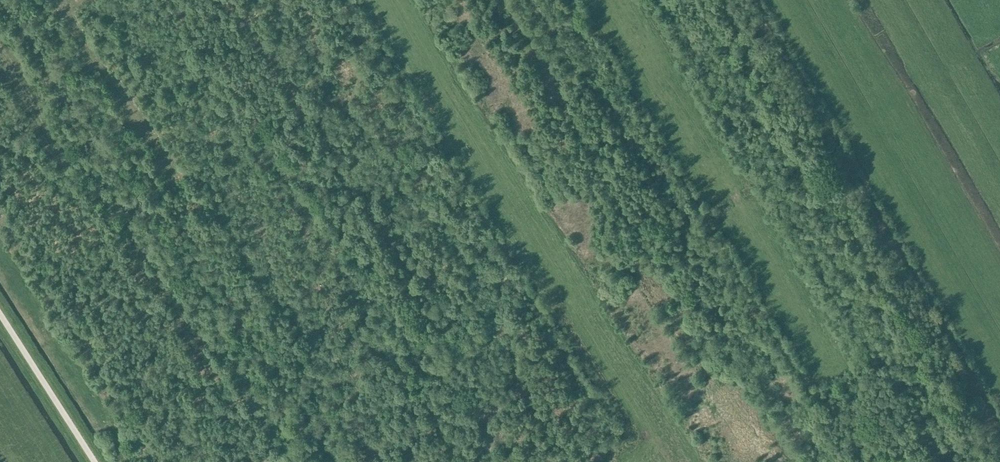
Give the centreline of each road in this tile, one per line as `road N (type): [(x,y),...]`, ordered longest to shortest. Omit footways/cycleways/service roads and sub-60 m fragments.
road 1 (unclassified): [(93,461),(0,316)]

